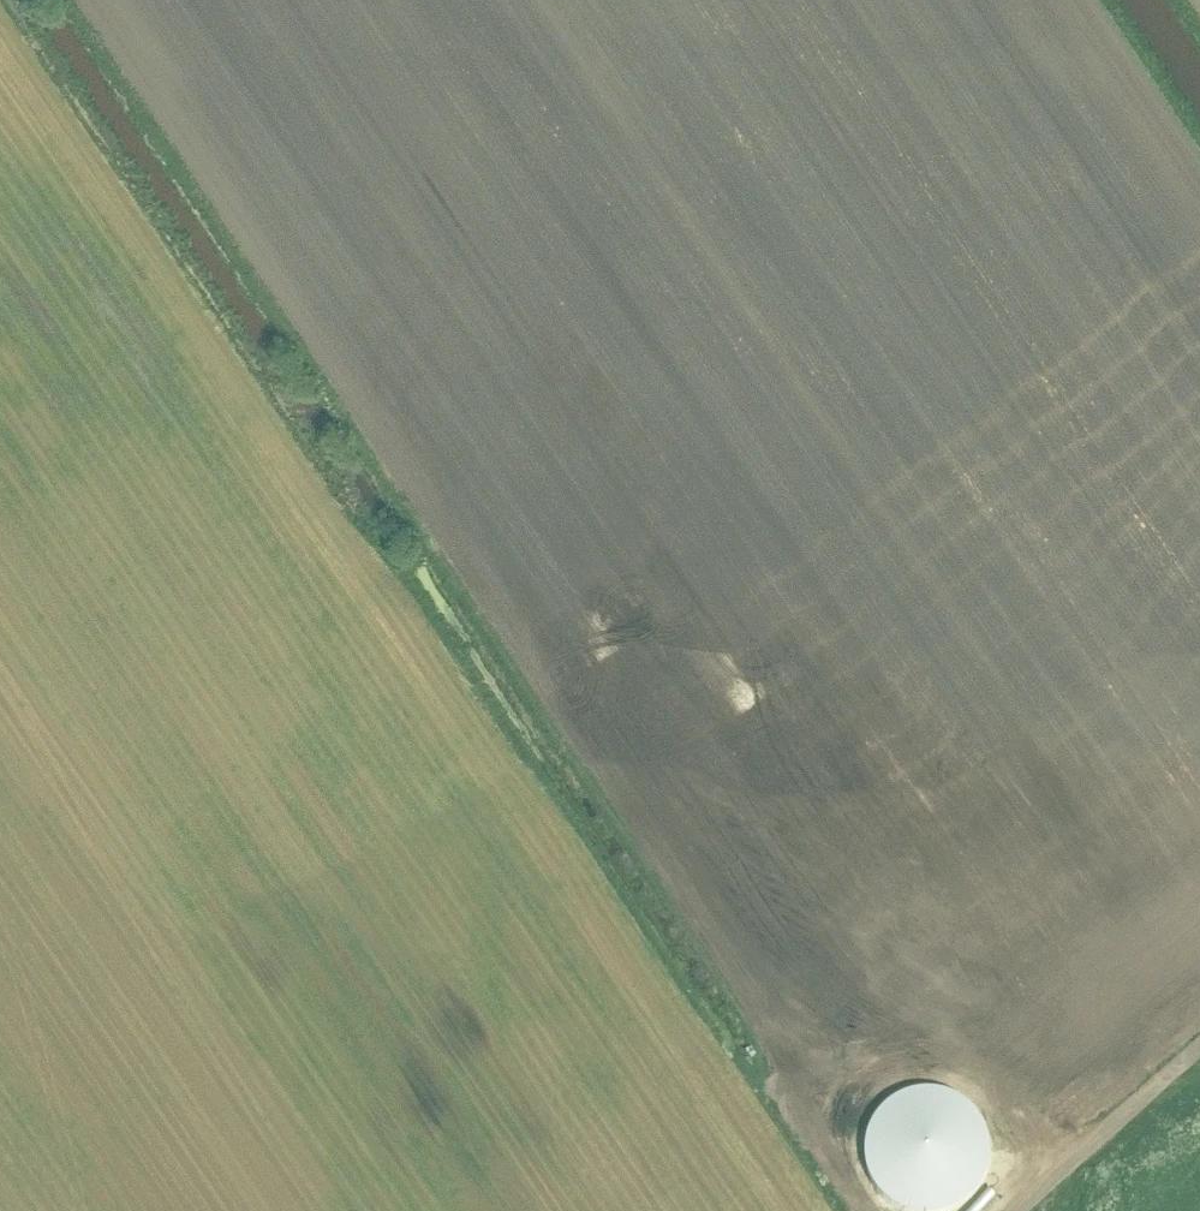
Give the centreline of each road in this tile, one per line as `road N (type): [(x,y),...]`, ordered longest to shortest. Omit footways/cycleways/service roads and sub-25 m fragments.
road 1 (unclassified): [(1199,1051),(1022,1210)]

